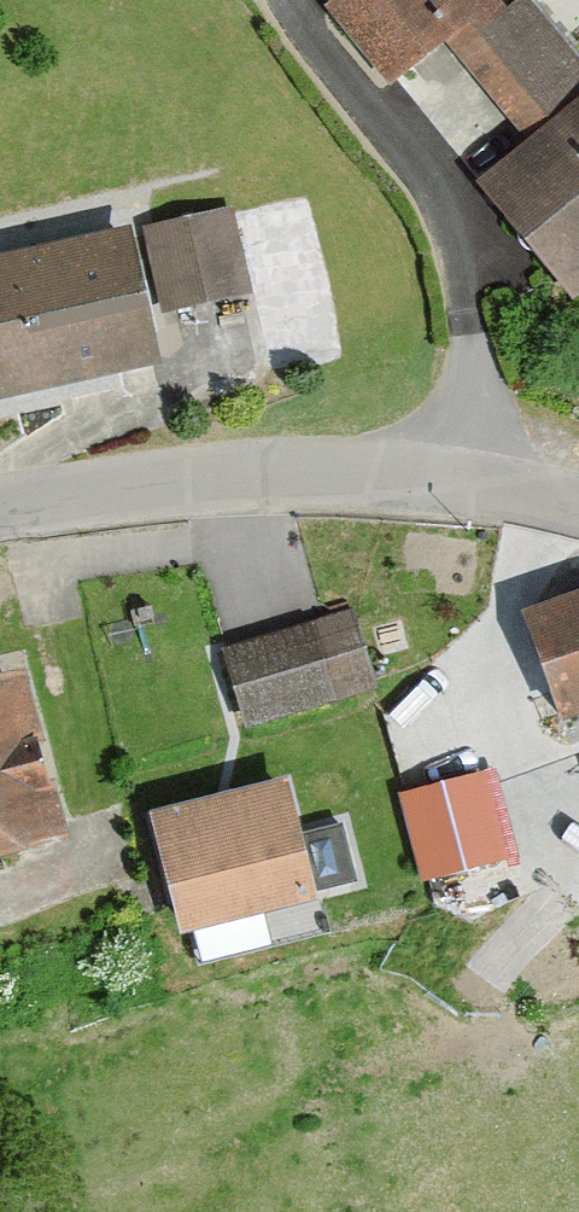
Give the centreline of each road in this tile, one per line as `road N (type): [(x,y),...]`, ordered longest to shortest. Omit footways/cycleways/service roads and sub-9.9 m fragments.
road 1 (unclassified): [(0,505),(282,479),(373,479),(578,507)]

